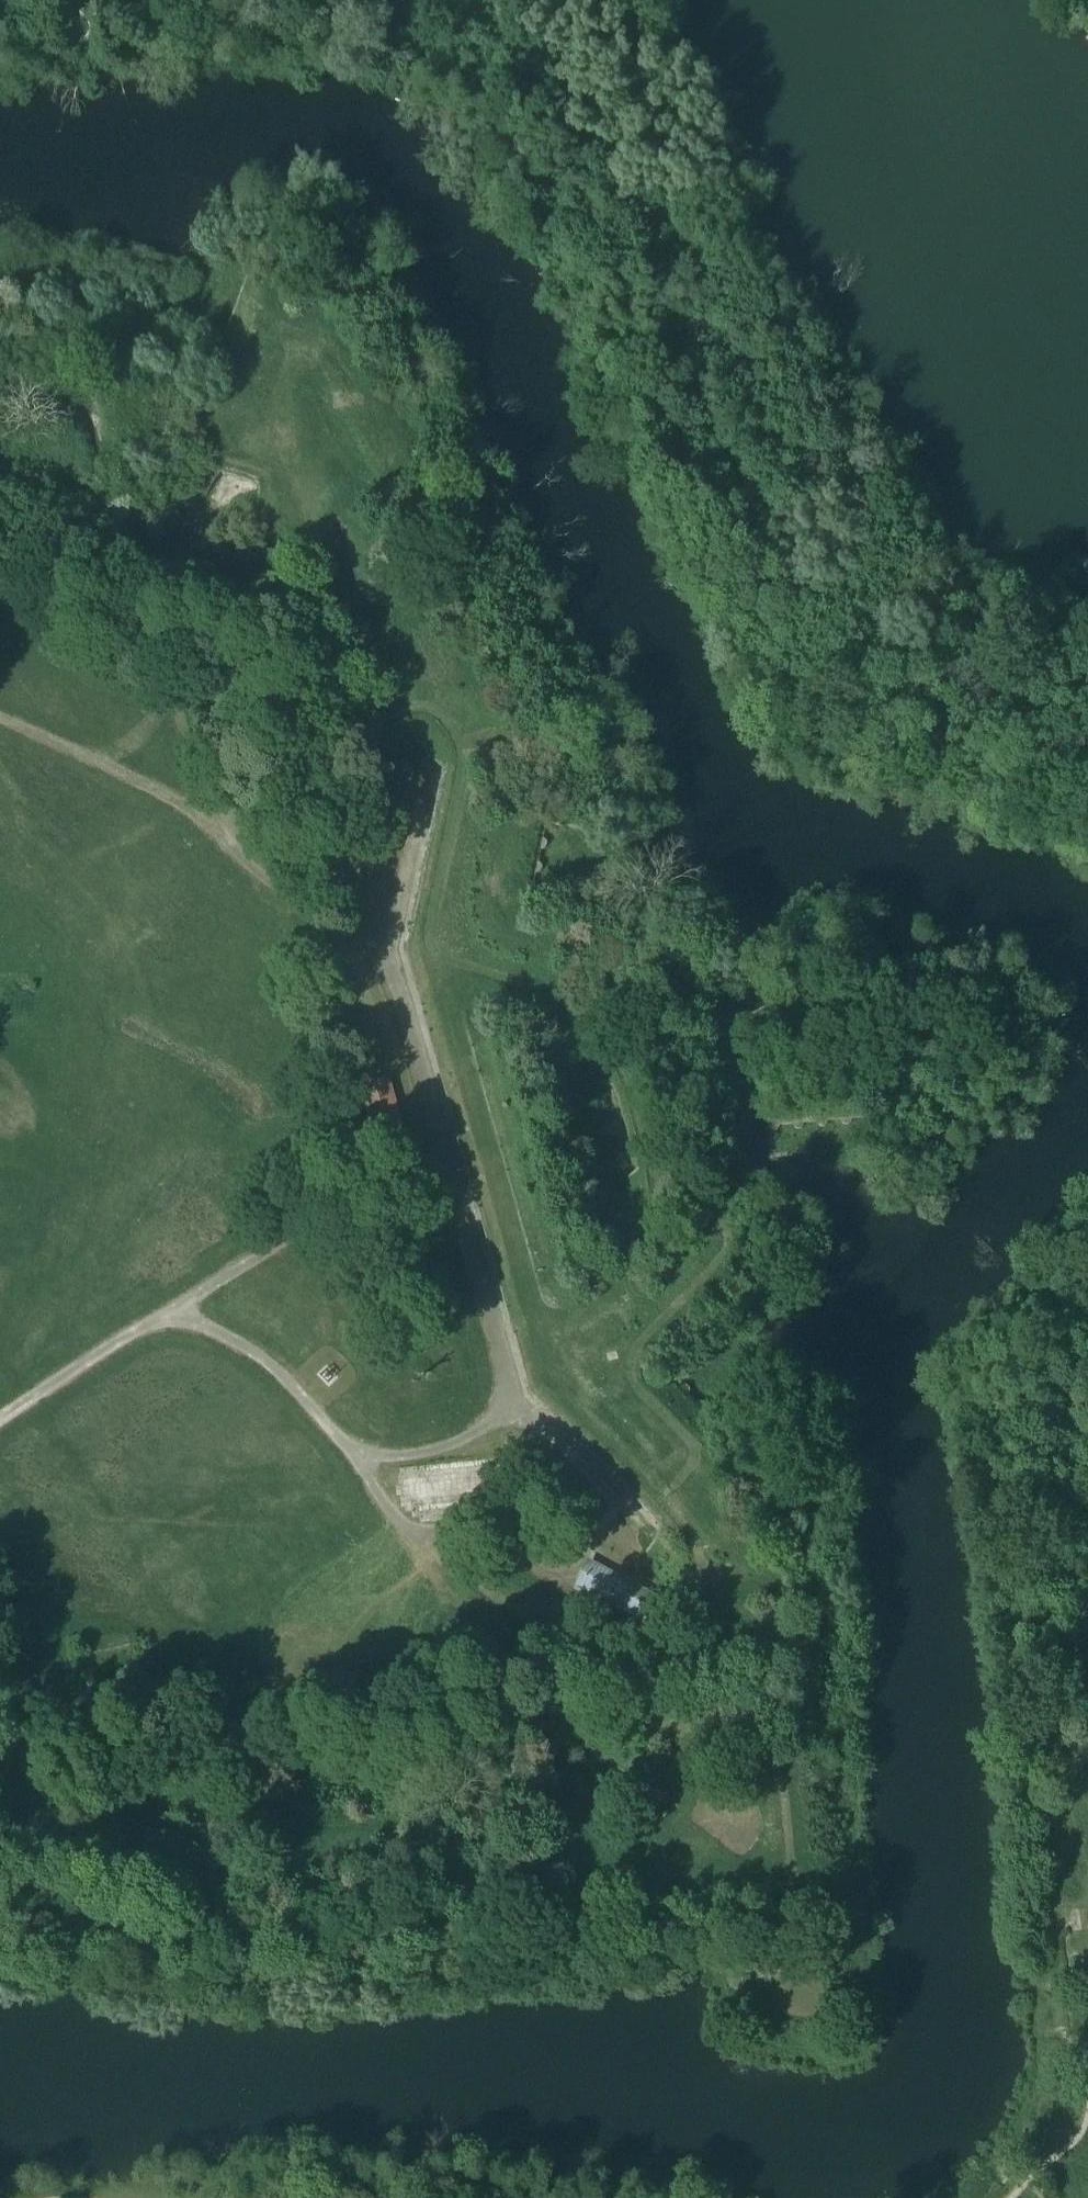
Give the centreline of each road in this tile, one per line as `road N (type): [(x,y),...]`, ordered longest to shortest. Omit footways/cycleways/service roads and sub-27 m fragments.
road 1 (track): [(1087,738),(887,658),(859,642),(789,571),(737,475),(582,96),(522,0)]

